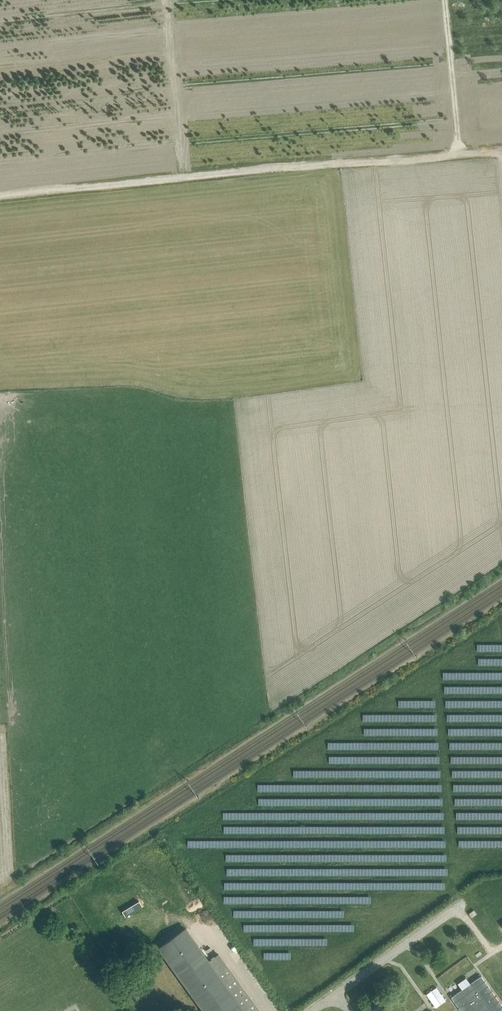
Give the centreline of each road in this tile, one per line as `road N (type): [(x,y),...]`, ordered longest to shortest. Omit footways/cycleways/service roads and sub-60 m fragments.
road 1 (track): [(0,196),(501,153)]
road 2 (residential): [(501,942),(494,947),(458,904),(336,995)]

